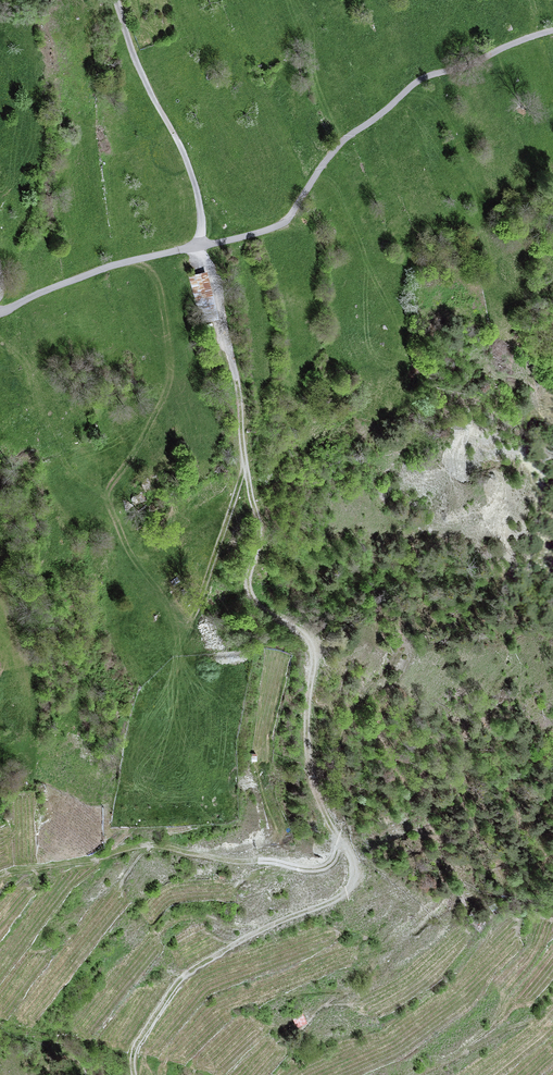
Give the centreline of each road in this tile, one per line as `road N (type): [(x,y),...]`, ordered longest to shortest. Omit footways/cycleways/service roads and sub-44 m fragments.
road 1 (track): [(0,874),(146,845),(318,869),(346,846),(352,876),(345,892),(196,966),(138,1042),(134,1074)]
road 2 (track): [(190,247),(206,267),(239,396),(255,531),(245,585),(251,603),(303,640),(305,765),(342,844)]
road 3 (track): [(0,310),(71,280),(274,230),(323,166),(418,81),(552,30)]
road 4 (track): [(200,245),(195,184),(113,0)]

